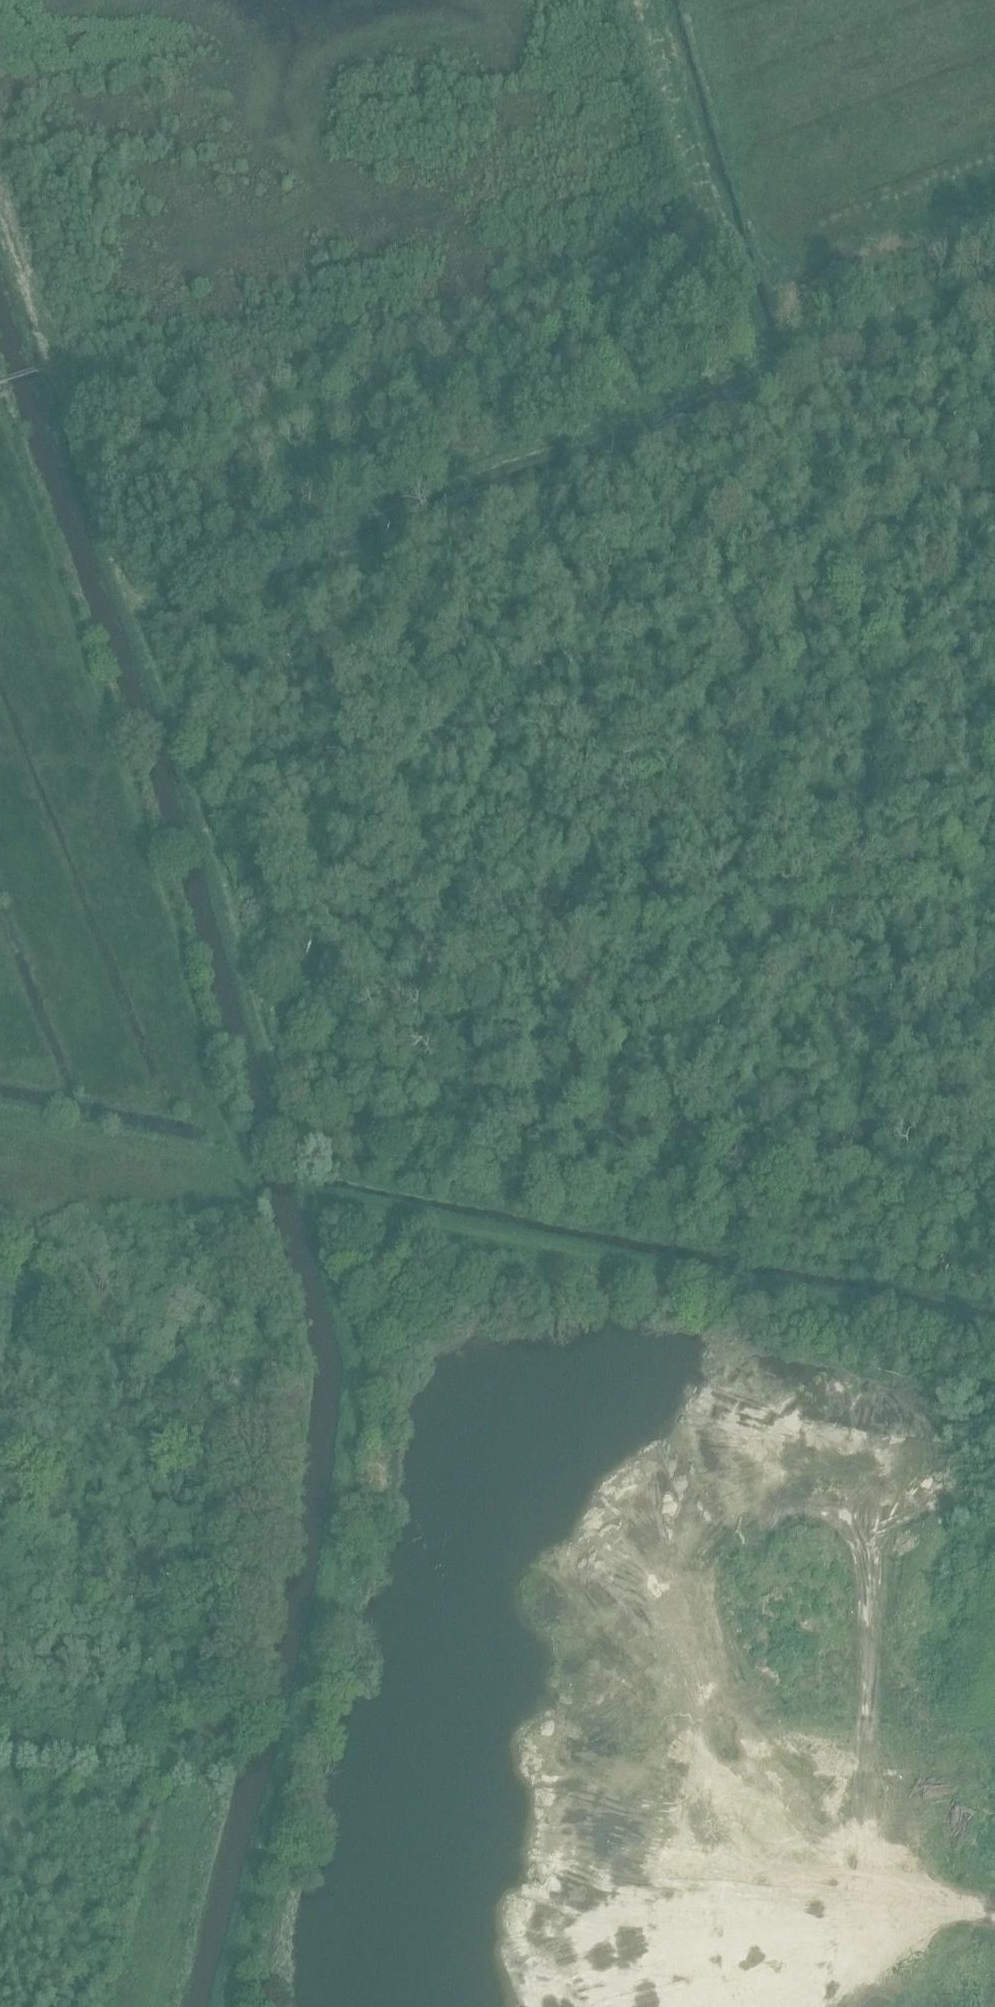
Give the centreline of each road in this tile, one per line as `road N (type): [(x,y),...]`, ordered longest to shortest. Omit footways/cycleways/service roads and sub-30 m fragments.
road 1 (track): [(994,1913),(901,1901),(856,1920),(847,1969)]

